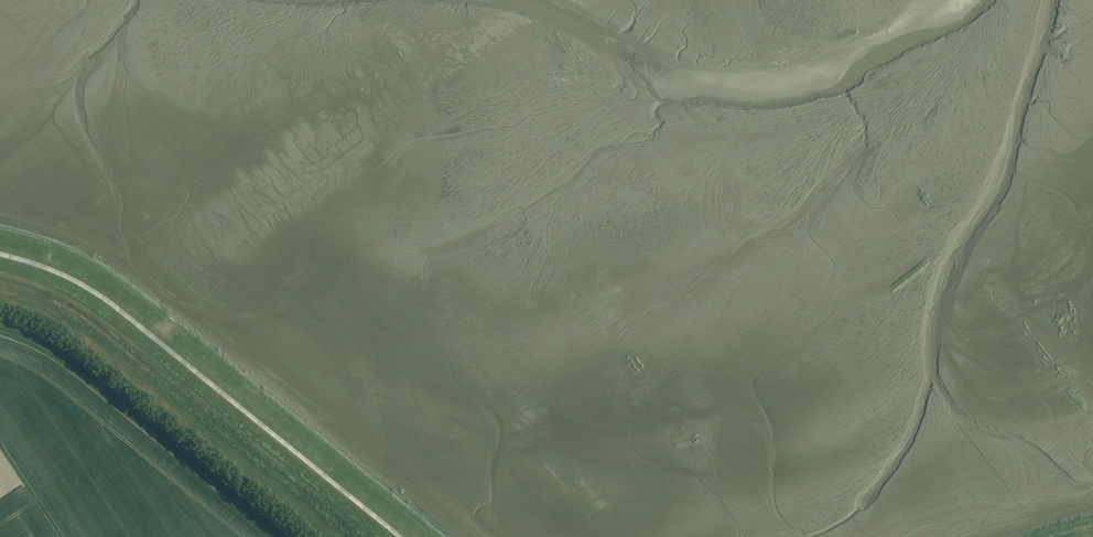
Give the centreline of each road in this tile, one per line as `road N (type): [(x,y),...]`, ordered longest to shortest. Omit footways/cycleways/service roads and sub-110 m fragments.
road 1 (unclassified): [(0,254),(69,277),(111,303),(401,536)]
road 2 (track): [(0,322),(85,367),(291,536)]

